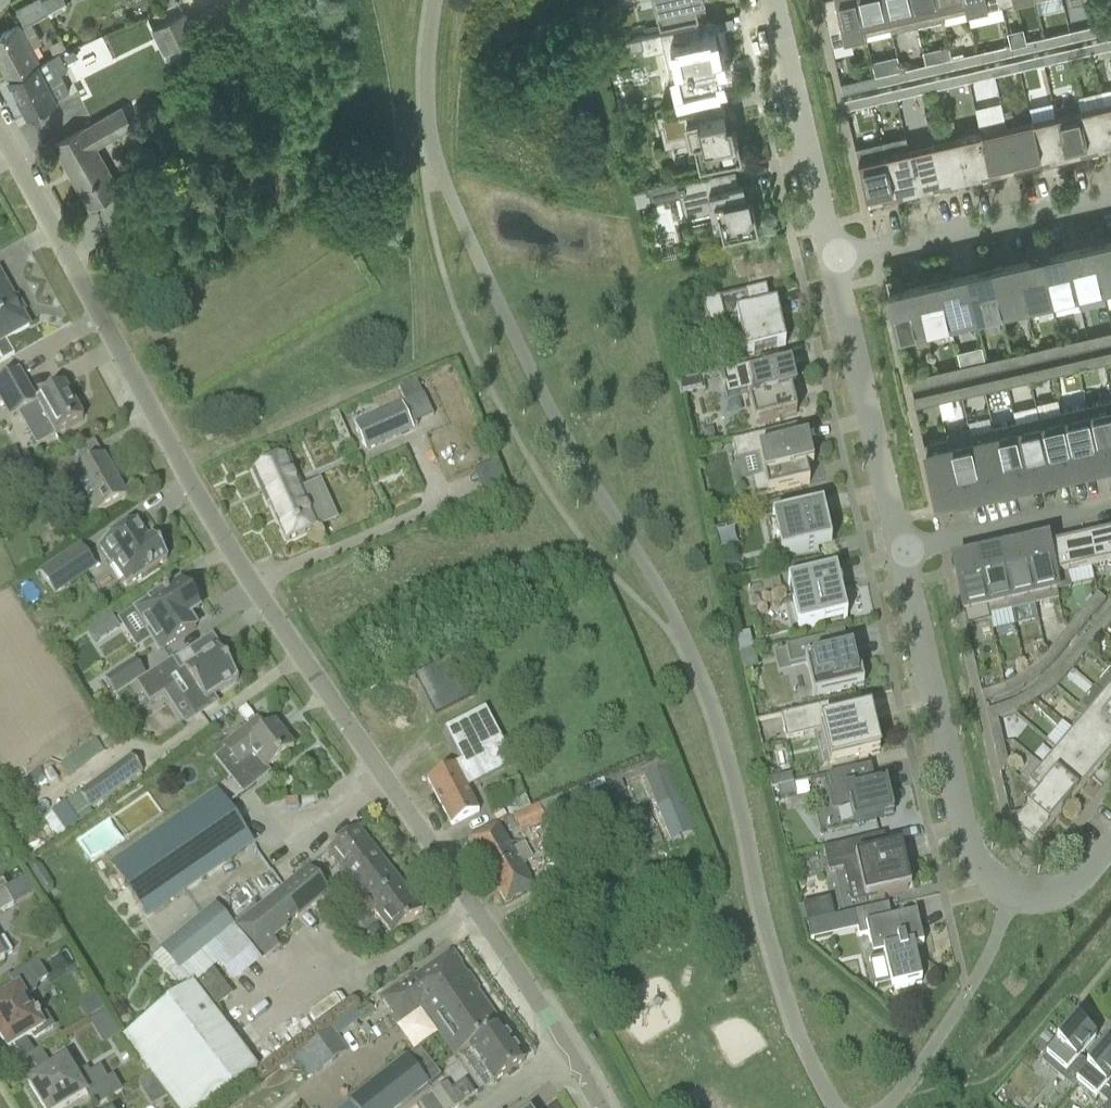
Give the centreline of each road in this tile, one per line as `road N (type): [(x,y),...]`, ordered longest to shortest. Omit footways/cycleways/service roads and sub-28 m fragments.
road 1 (residential): [(0,136),(212,518),(605,1107)]
road 2 (residential): [(1042,896),(1013,892),(971,855),(904,555)]
road 3 (residential): [(904,555),(832,260)]
road 4 (unclassified): [(832,260),(1110,198)]
road 5 (residential): [(832,260),(773,0)]
road 6 (unclassified): [(904,555),(1110,508)]

